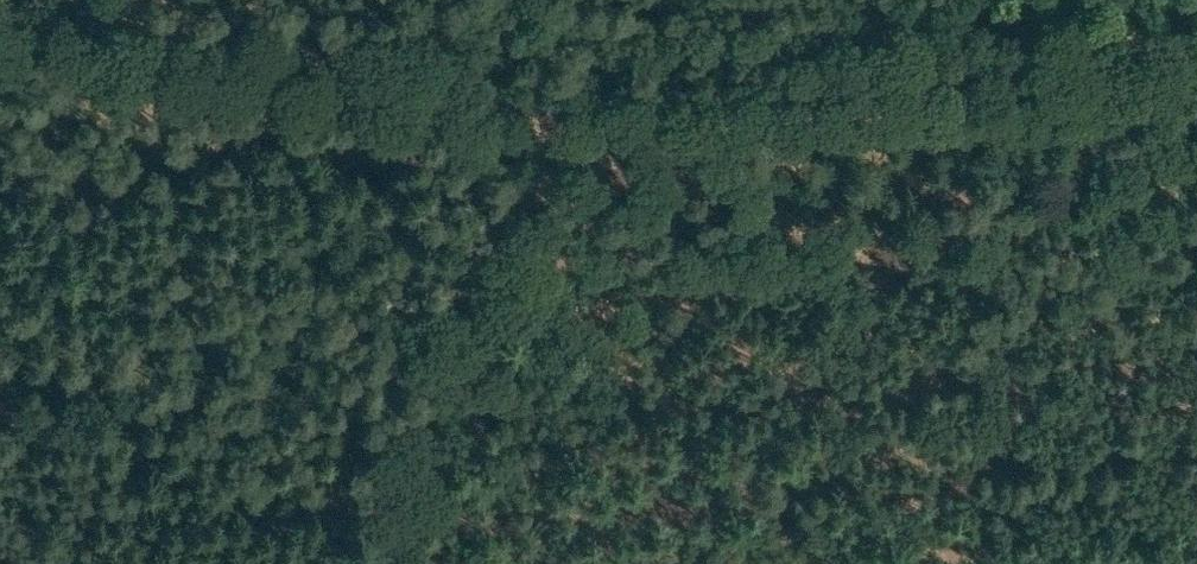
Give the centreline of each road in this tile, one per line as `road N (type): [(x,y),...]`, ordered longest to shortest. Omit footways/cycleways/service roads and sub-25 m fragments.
road 1 (track): [(1066,61),(555,112)]
road 2 (track): [(555,112),(66,25)]
road 3 (track): [(379,563),(555,112)]
road 4 (track): [(1196,47),(1066,61)]

